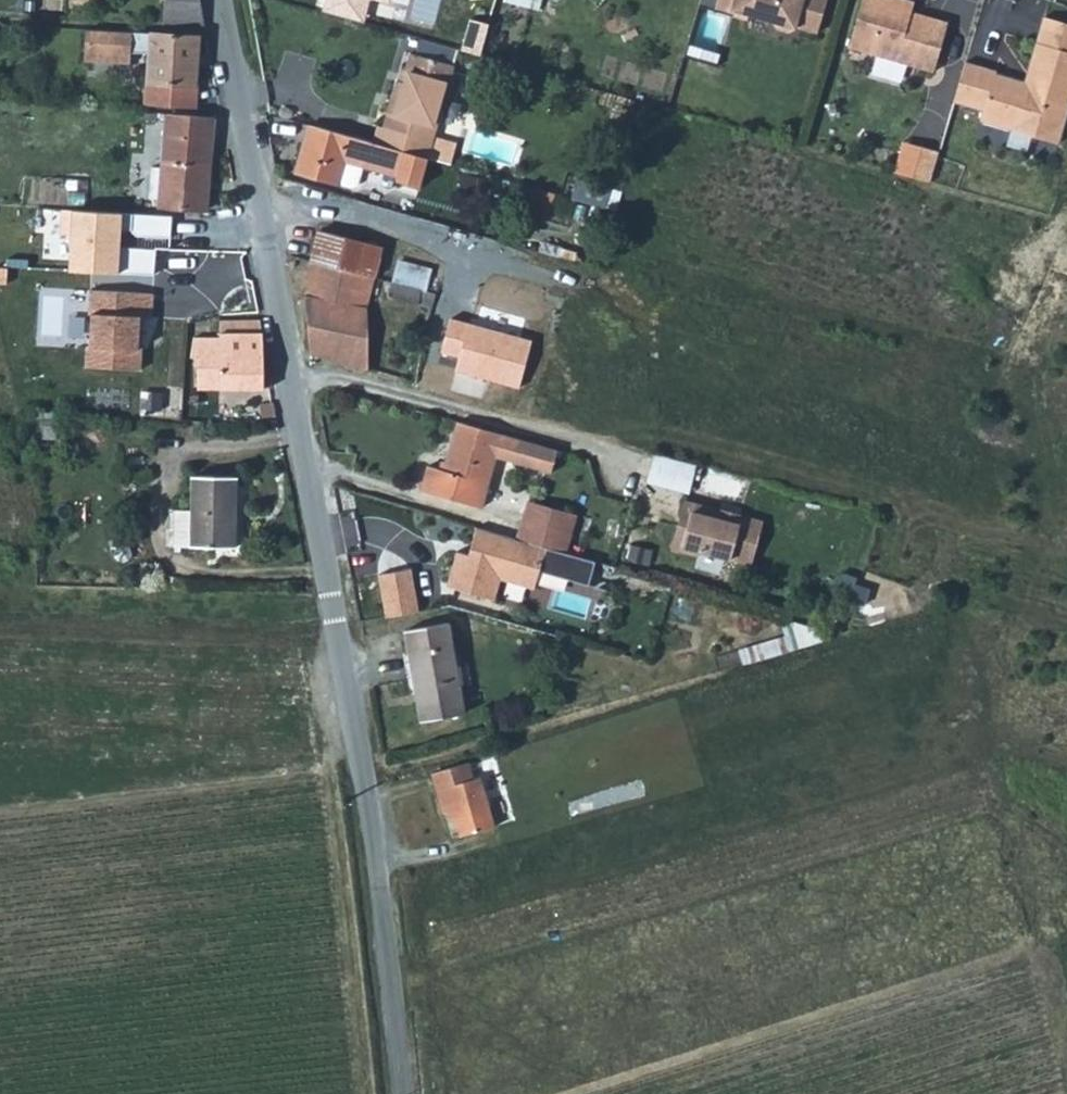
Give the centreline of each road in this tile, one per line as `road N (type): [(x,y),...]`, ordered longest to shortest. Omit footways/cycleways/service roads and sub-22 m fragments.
road 1 (unclassified): [(216,0),(360,751),(404,1093)]
road 2 (track): [(0,816),(323,779),(360,751)]

